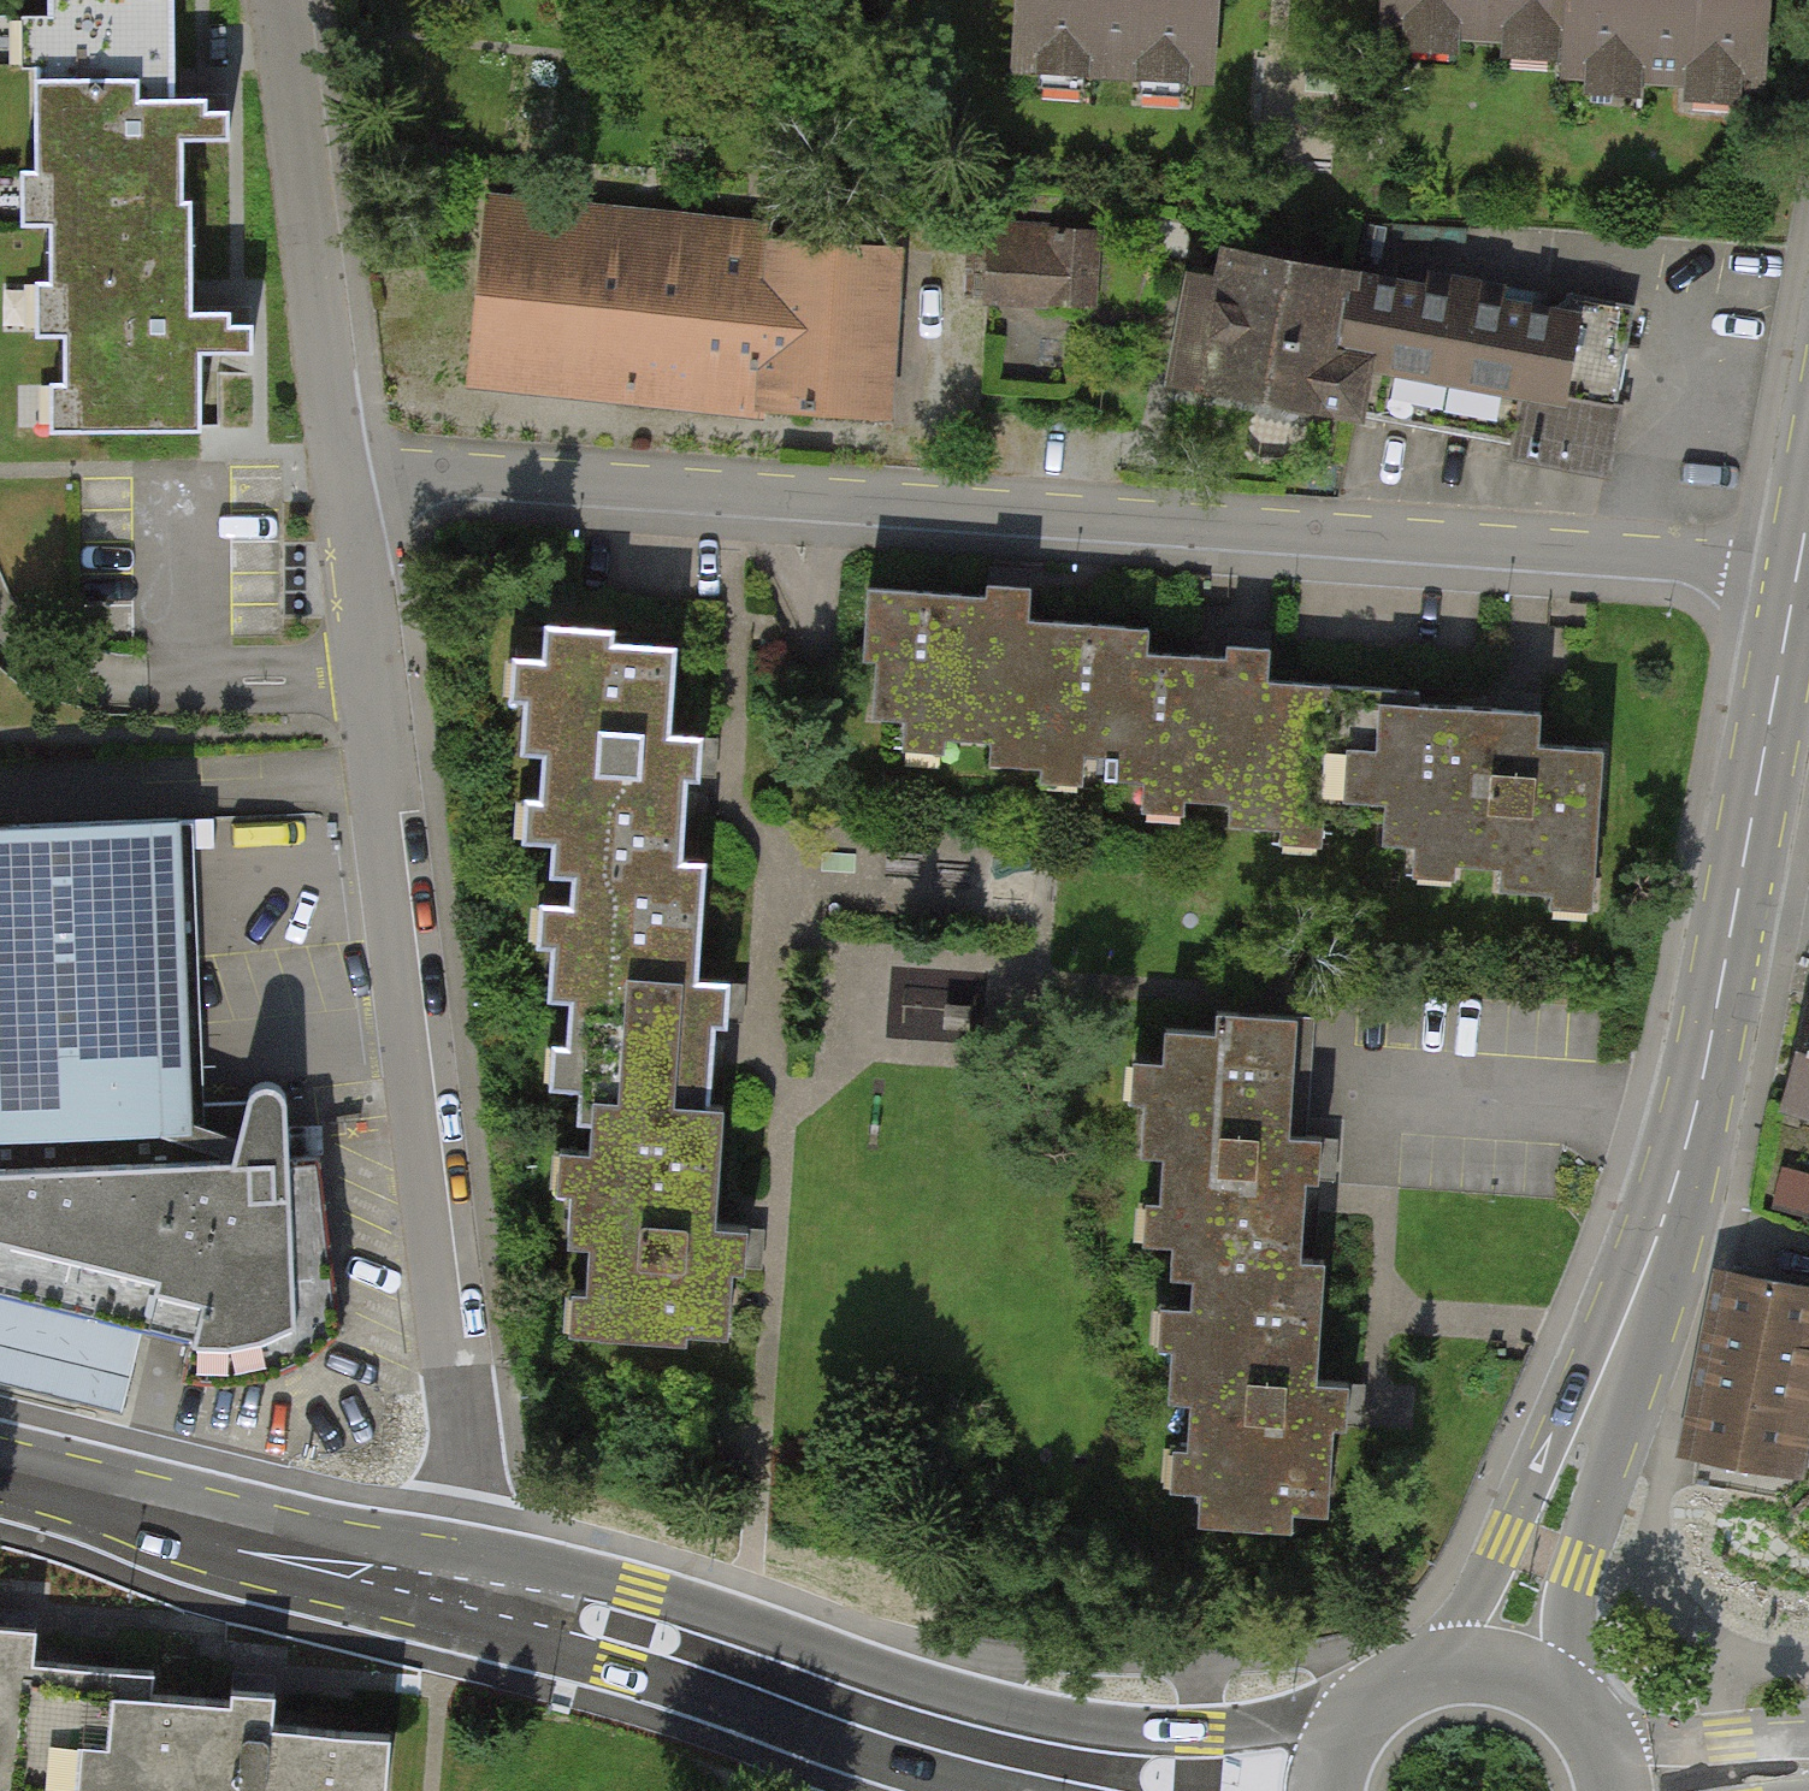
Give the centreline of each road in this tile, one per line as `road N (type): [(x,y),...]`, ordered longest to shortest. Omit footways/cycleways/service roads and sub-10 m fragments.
road 1 (residential): [(350,473),(1795,562)]
road 2 (residential): [(454,1590),(468,1511),(350,473)]
road 3 (primary): [(1356,1717),(1200,1731),(1102,1726),(907,1679),(642,1591),(454,1590)]
road 4 (tertiary): [(1728,942),(1687,1124),(1594,1402)]
road 5 (residential): [(350,473),(277,0)]
road 6 (primary): [(0,1470),(454,1590)]
road 7 (primary): [(454,1590),(619,1667),(872,1757)]
road 8 (tertiary): [(1795,562),(1728,942)]
road 9 (tertiary): [(1594,1402),(1427,1668)]
road 10 (tertiary): [(1556,1688),(1580,1564),(1594,1402)]
road 11 (secondary): [(1808,1733),(1601,1738)]
road 12 (primary): [(1556,1688),(1516,1669),(1472,1662),(1427,1668)]
road 13 (primary): [(872,1757),(994,1790)]

